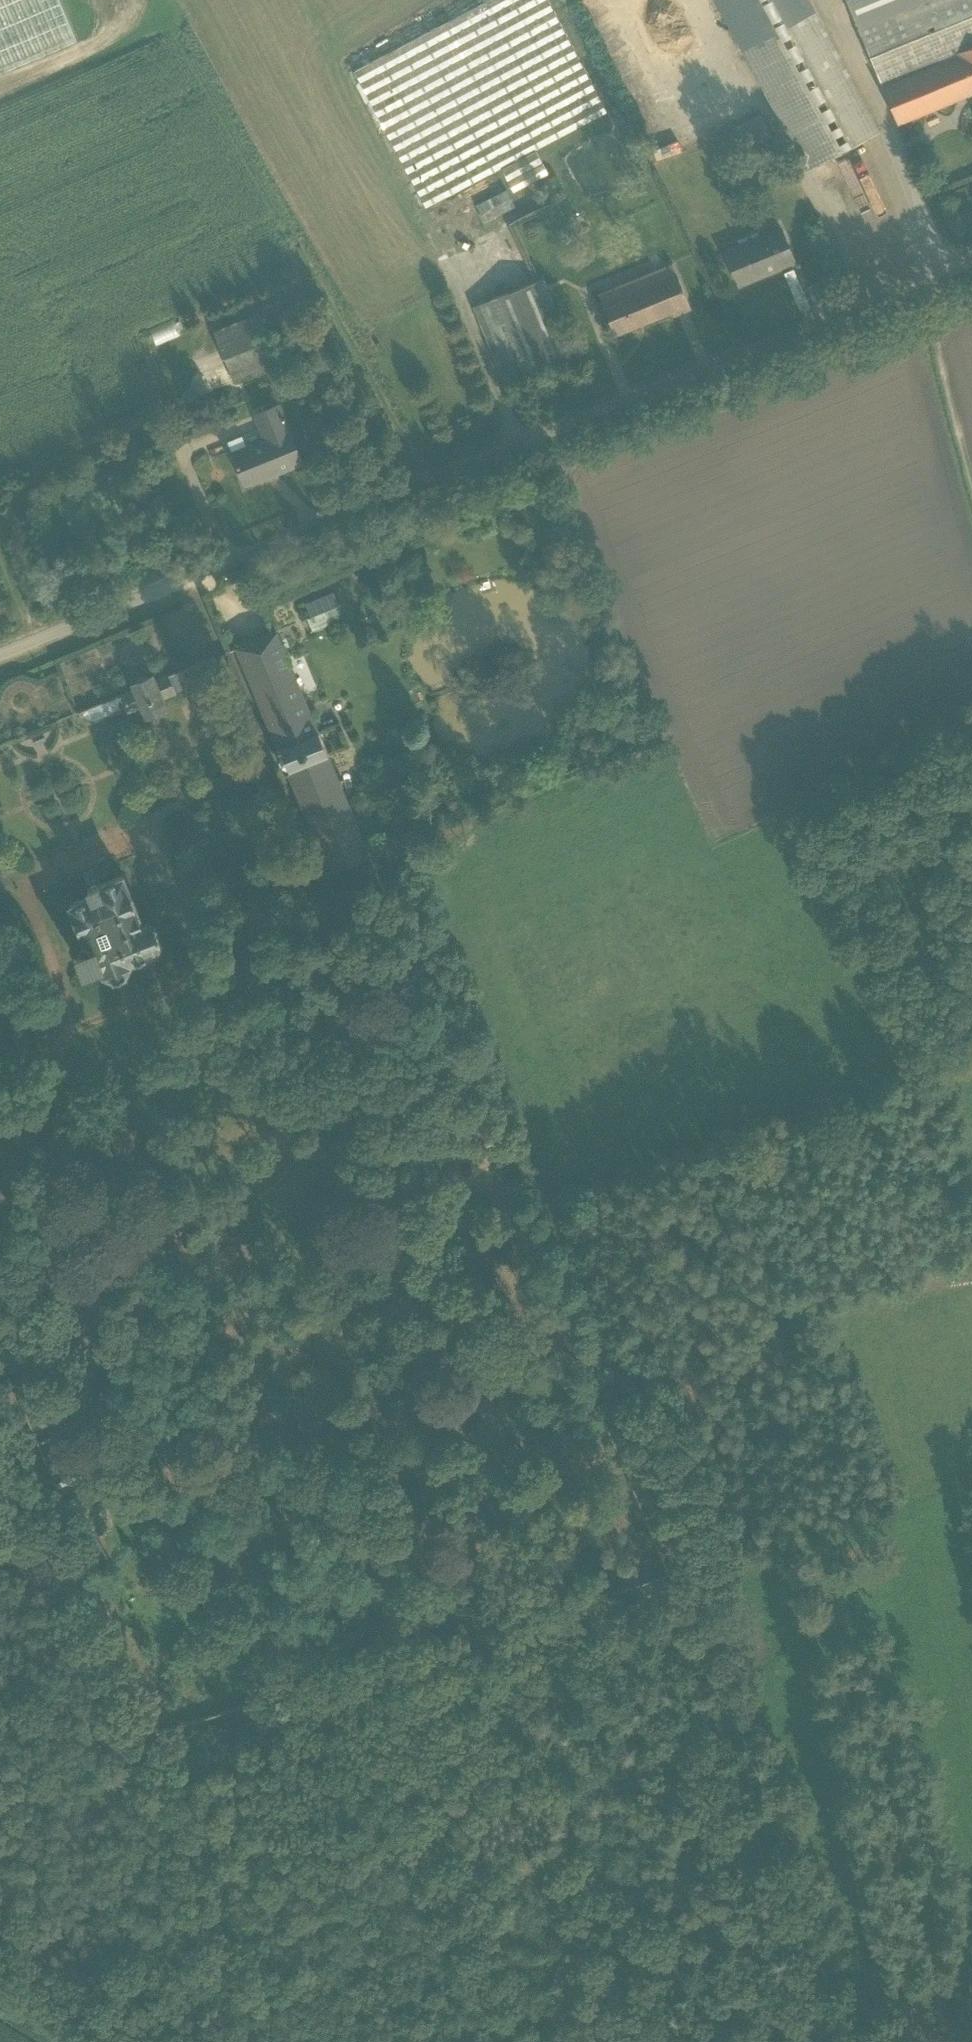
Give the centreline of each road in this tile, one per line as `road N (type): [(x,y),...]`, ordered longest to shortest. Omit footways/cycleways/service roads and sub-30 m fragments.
road 1 (unclassified): [(971,247),(0,646)]
road 2 (track): [(58,1016),(0,1161)]

